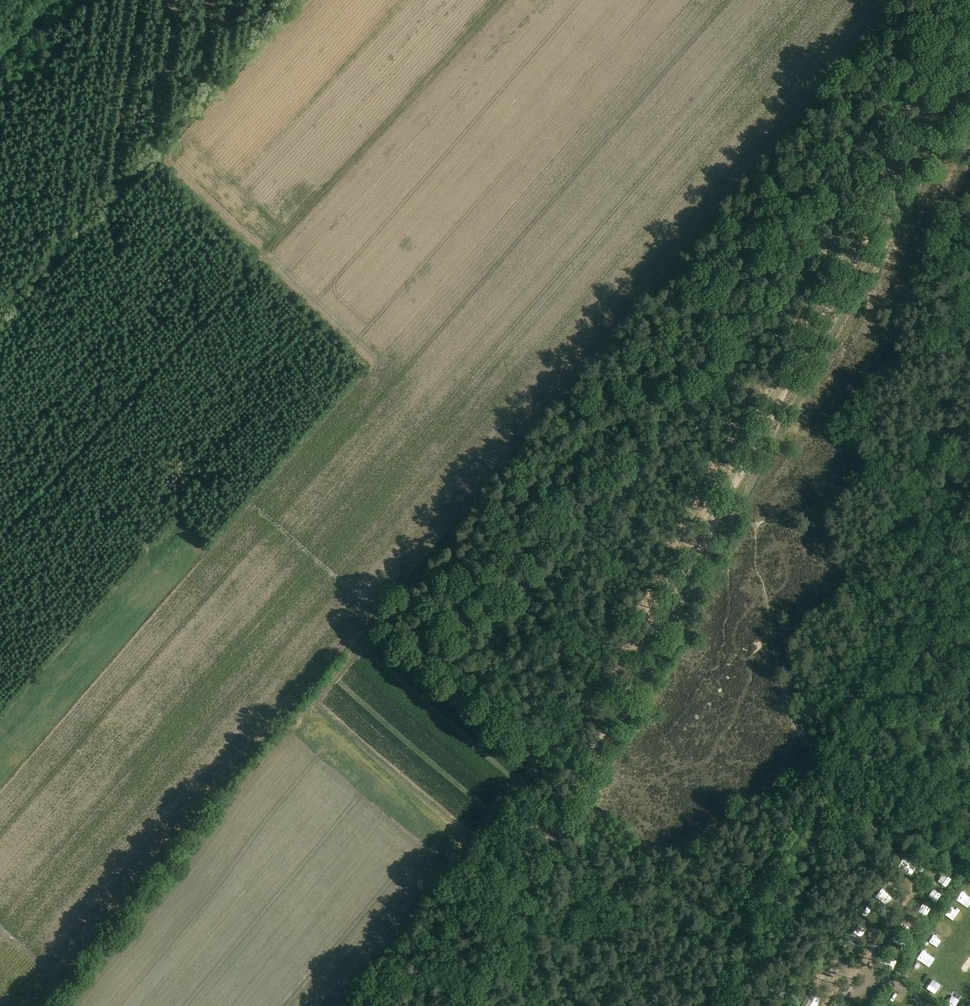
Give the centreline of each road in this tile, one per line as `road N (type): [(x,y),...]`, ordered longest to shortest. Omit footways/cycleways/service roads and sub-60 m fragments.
road 1 (track): [(463,1005),(969,41)]

